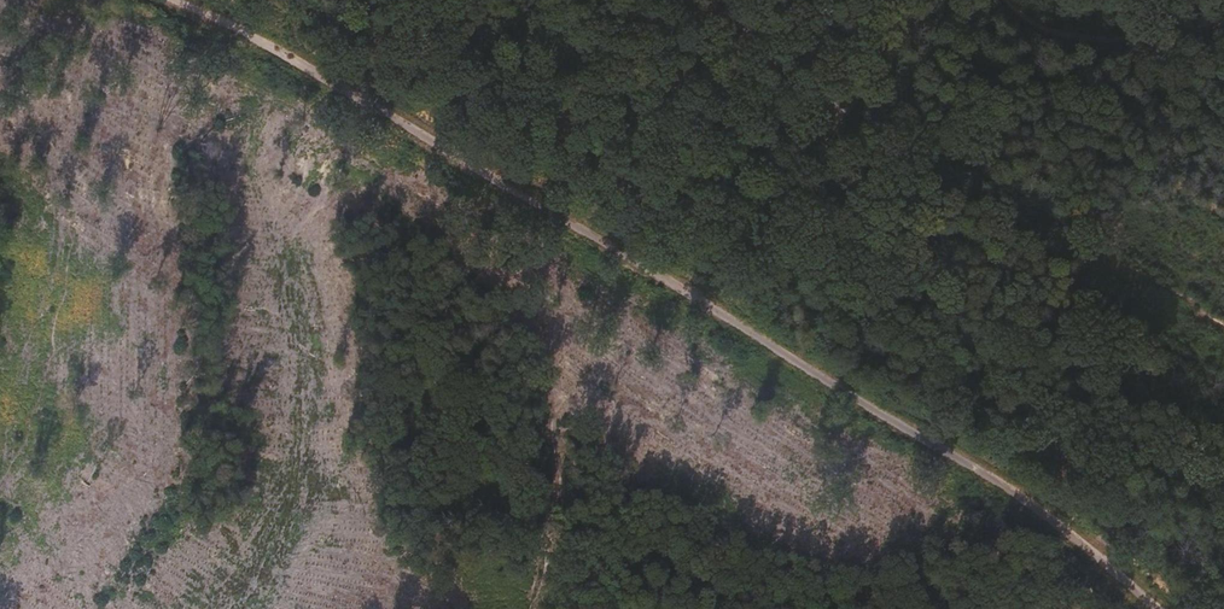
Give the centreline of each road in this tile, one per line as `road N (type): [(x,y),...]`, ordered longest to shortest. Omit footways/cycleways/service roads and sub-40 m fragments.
road 1 (track): [(1004,0),(1039,26),(1083,38),(1138,40),(1223,22)]

